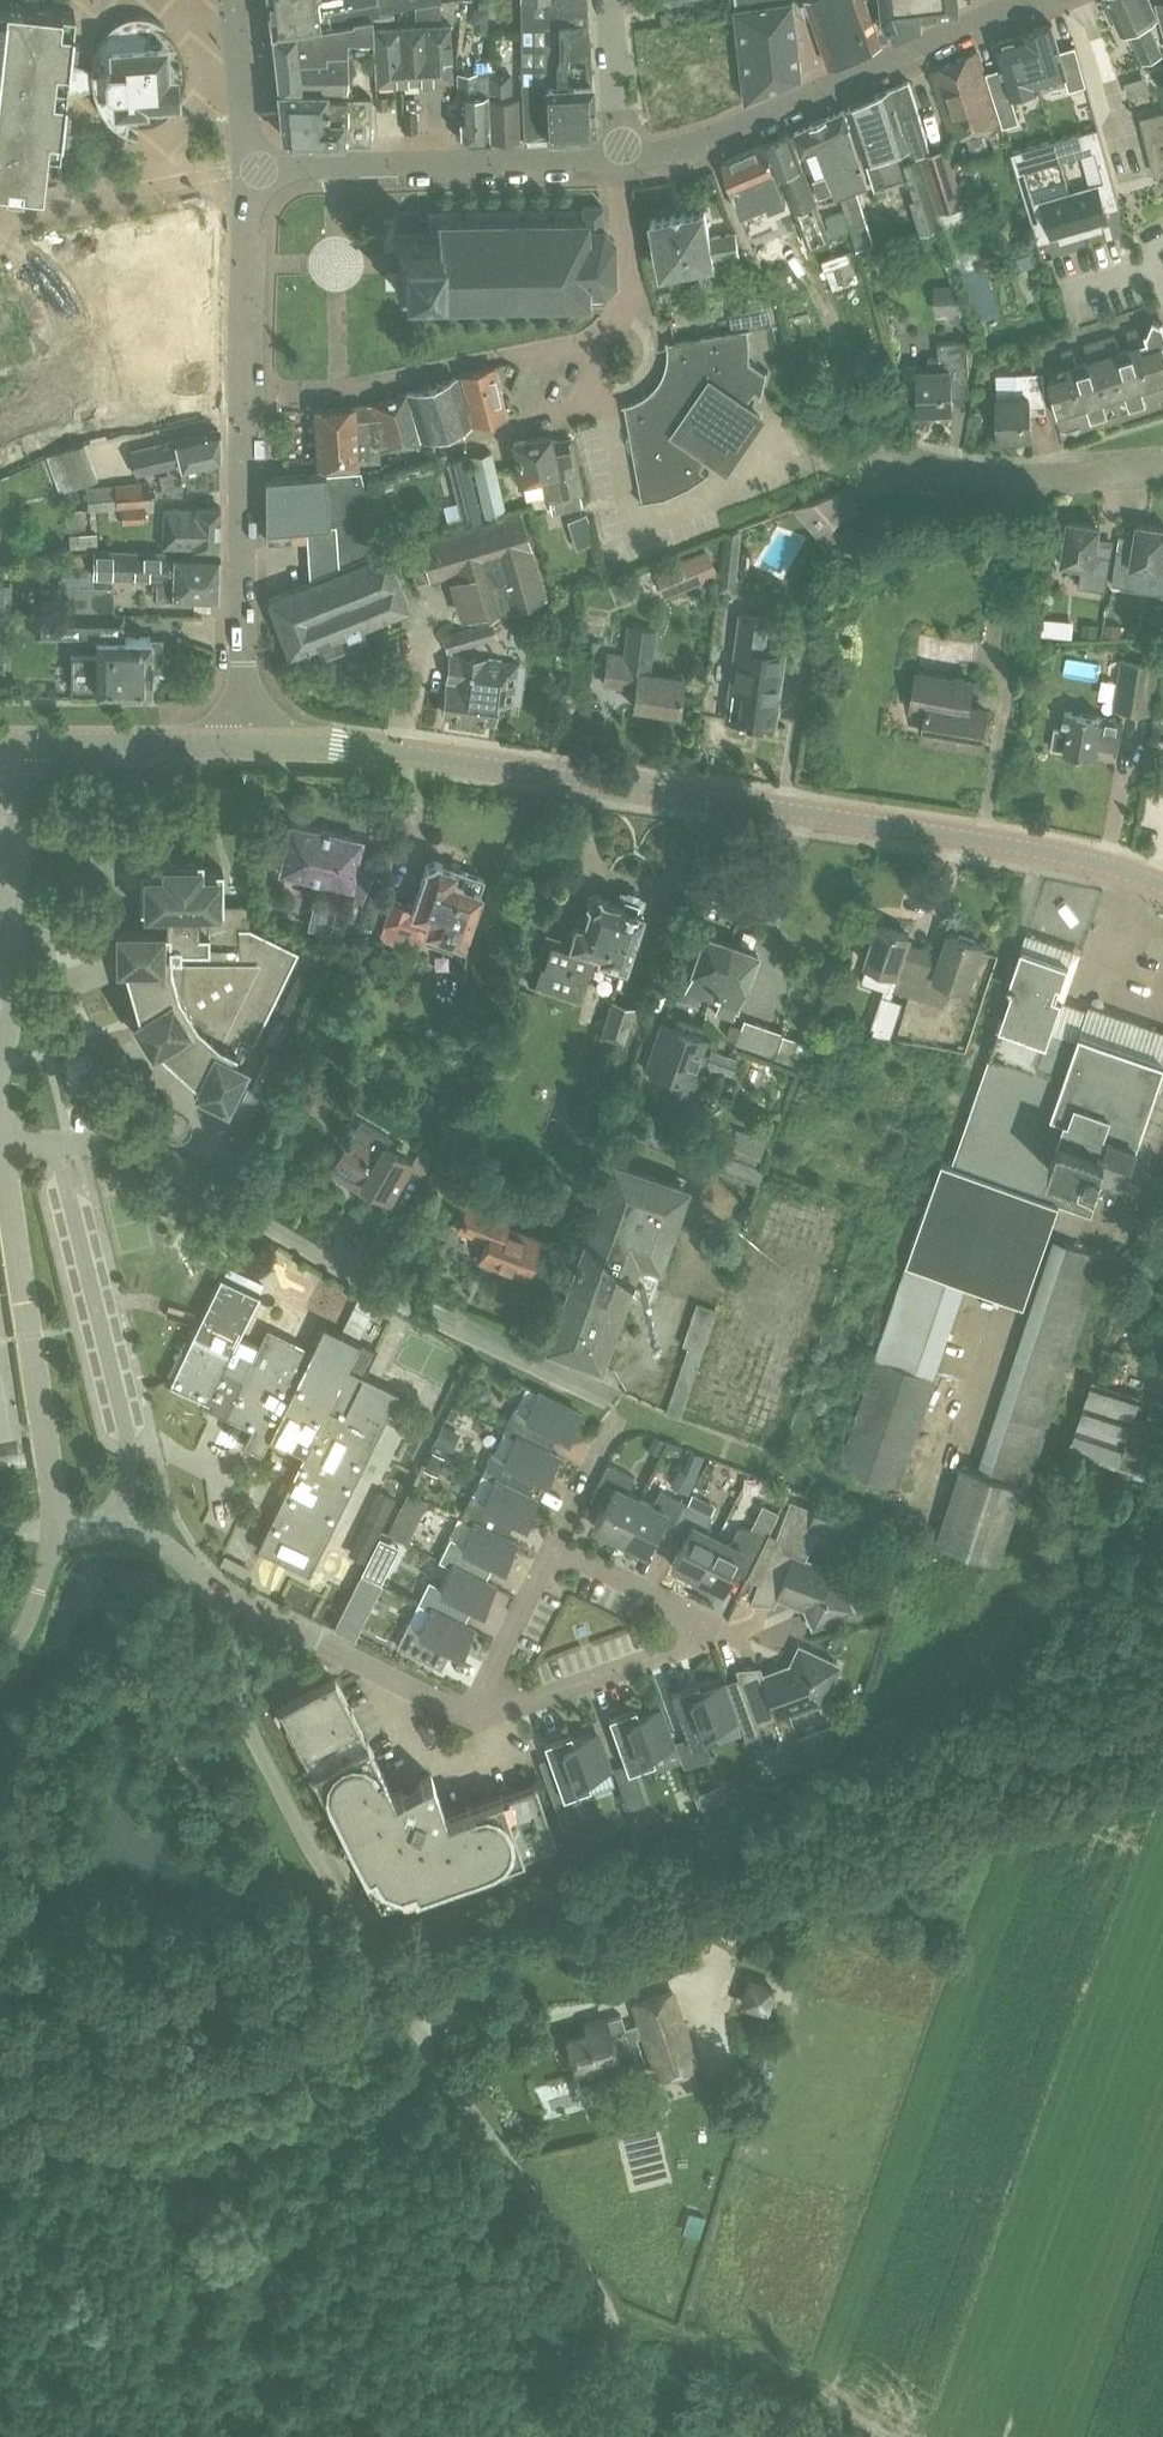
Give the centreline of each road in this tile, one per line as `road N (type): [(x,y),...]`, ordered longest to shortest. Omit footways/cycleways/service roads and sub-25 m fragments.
road 1 (tertiary): [(1162,885),(1060,852),(422,757),(240,746)]
road 2 (residential): [(559,1544),(615,1427),(614,1404),(133,1149),(62,1145)]
road 3 (tertiary): [(240,746),(245,166)]
road 4 (track): [(563,2436),(602,2379),(605,2337),(379,1965)]
road 5 (tertiary): [(630,163),(711,143),(1038,0)]
road 6 (residential): [(379,1965),(278,1792),(240,1702),(209,1589)]
road 7 (residential): [(470,1721),(670,1647),(688,1623),(559,1544)]
road 8 (residential): [(115,1525),(133,1476),(62,1145)]
road 9 (residential): [(58,1531),(4,1146)]
road 10 (tertiary): [(245,166),(630,163)]
road 11 (residential): [(0,1061),(14,989),(7,836),(23,746)]
road 12 (residential): [(209,1589),(470,1721)]
road 13 (residential): [(872,462),(998,474),(1162,468)]
road 14 (tertiary): [(240,746),(23,746)]
road 15 (residential): [(470,1721),(559,1544)]
road 16 (tertiary): [(245,166),(233,0)]
road 17 (residential): [(596,397),(654,365),(640,268)]
road 18 (residential): [(613,0),(630,163)]
road 19 (residential): [(0,1666),(21,1635),(58,1531)]

